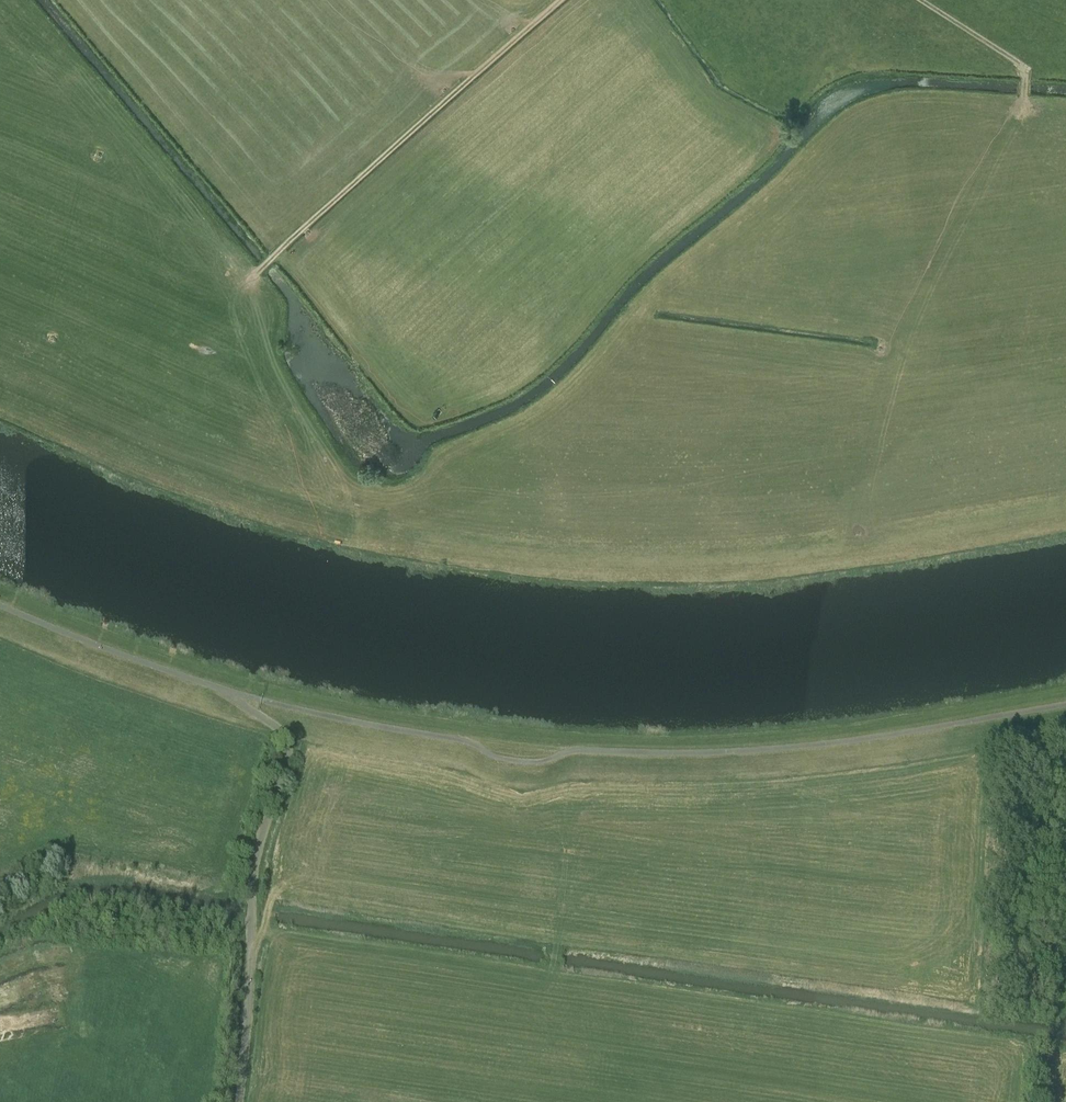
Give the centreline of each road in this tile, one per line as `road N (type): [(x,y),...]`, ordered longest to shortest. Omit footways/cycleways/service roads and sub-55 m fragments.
road 1 (unclassified): [(1065,700),(861,739),(671,753),(571,750),(541,762),(219,692),(0,605)]
road 2 (track): [(253,275),(561,0)]
road 3 (track): [(921,0),(1025,64),(1024,102)]

